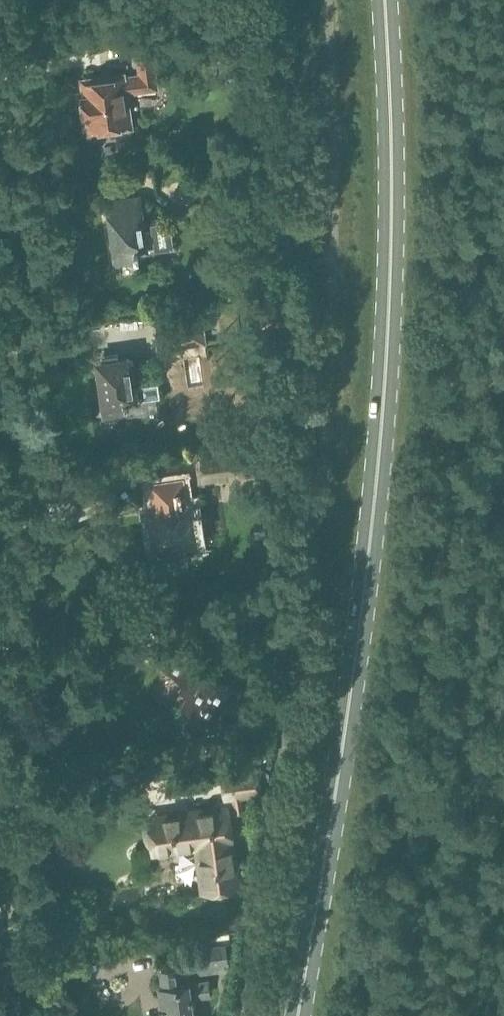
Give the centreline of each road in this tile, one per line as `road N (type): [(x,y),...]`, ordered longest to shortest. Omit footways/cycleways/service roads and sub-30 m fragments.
road 1 (primary): [(298,1015),(375,501),(390,270),(386,0)]

